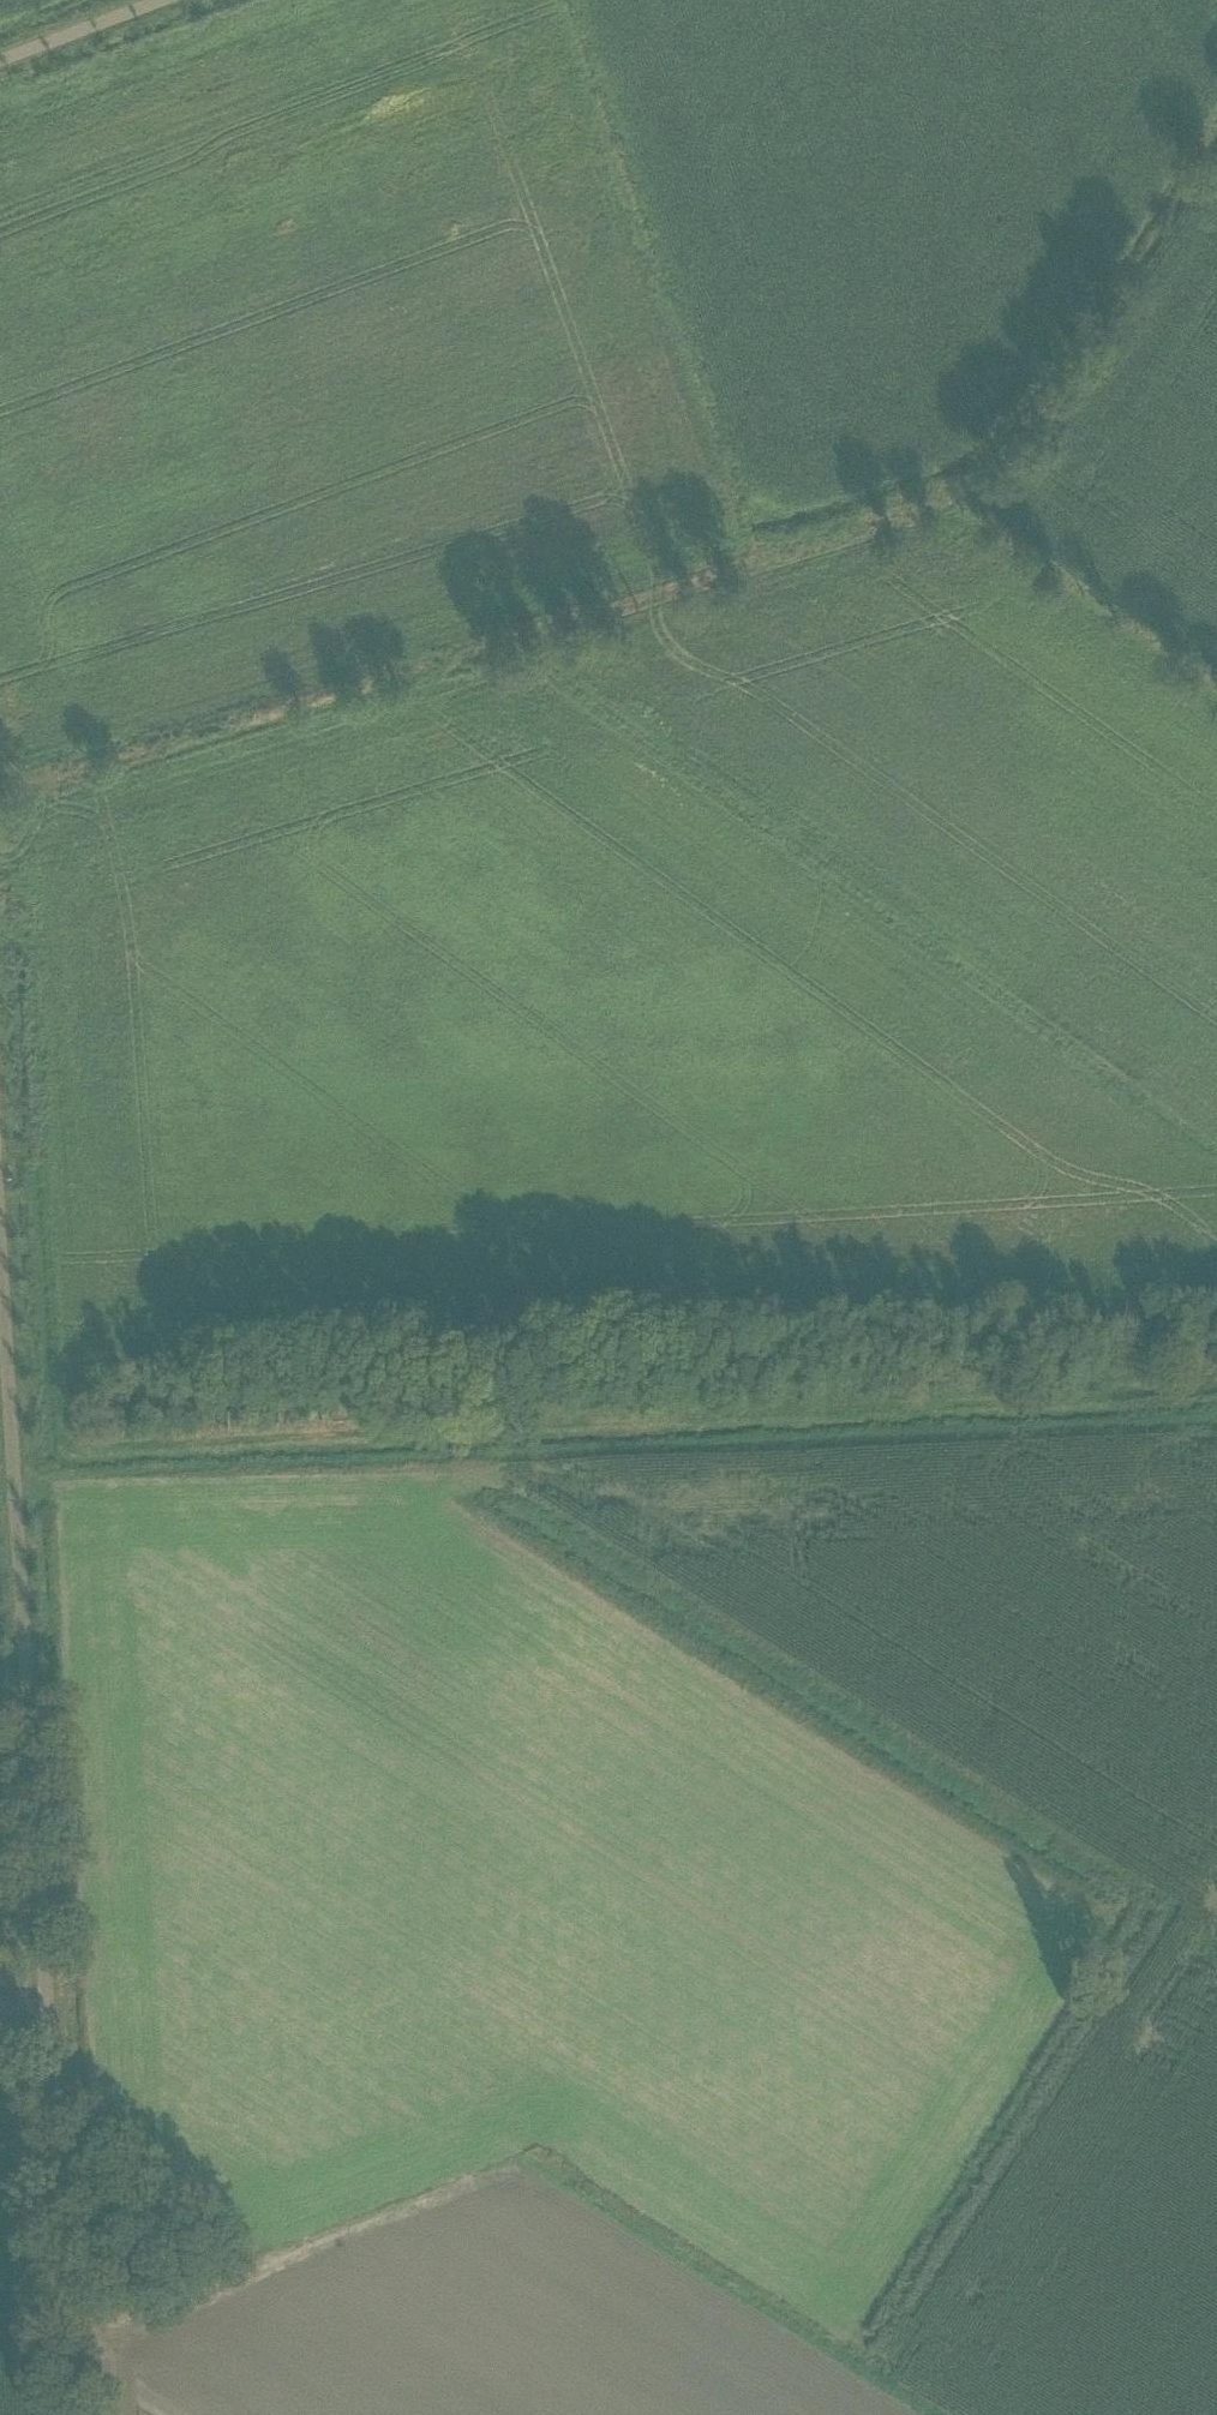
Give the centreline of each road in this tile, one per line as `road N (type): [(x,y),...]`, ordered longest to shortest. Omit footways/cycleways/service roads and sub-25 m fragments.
road 1 (unclassified): [(59,2414),(0,1561)]
road 2 (unclassified): [(0,69),(183,0)]

